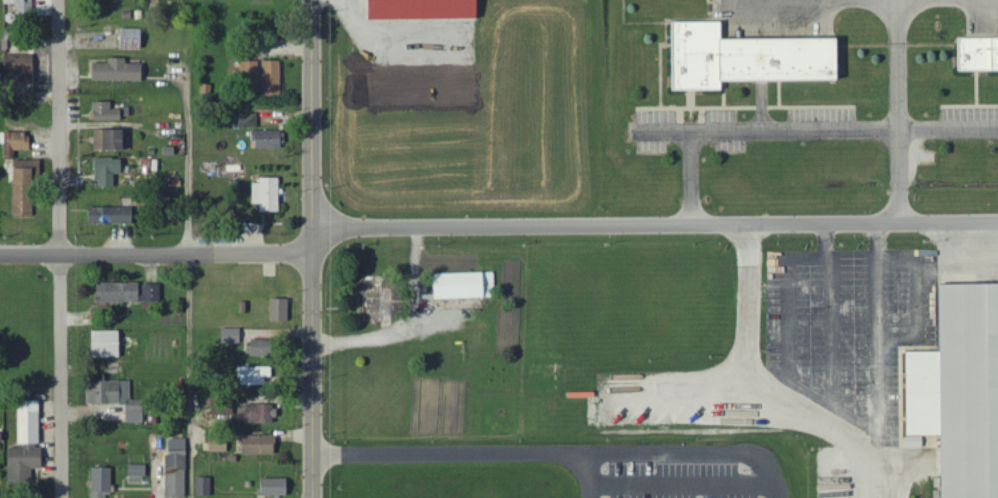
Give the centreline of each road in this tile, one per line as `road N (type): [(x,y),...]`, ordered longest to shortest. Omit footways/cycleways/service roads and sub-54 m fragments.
road 1 (residential): [(315,228),(997,223)]
road 2 (residential): [(63,497),(58,0)]
road 3 (residential): [(315,497),(315,0)]
road 4 (residential): [(314,257),(0,255)]

